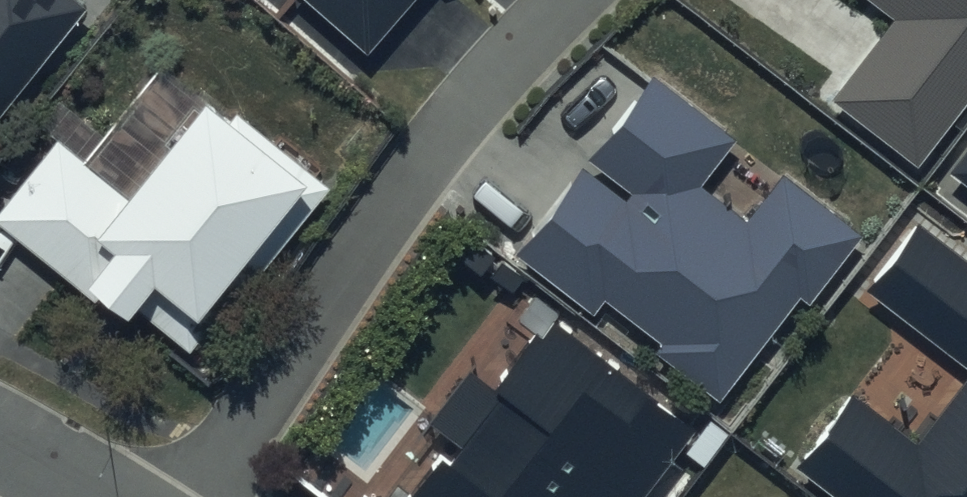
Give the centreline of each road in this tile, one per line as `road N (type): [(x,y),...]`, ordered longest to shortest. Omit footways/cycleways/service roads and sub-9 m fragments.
road 1 (residential): [(201,496),(395,198),(473,98),(565,0)]

